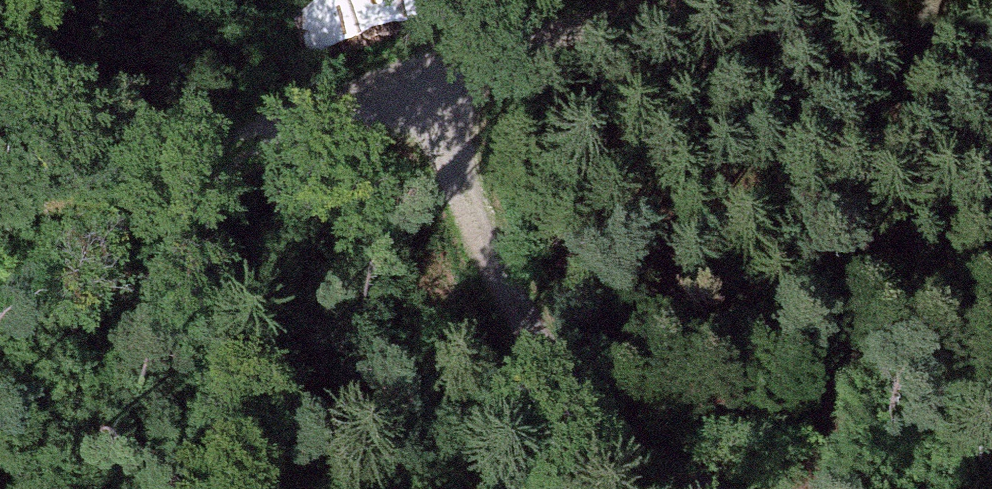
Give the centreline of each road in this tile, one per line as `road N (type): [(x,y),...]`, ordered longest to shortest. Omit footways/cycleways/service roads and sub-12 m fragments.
road 1 (track): [(0,308),(453,72),(991,62)]
road 2 (track): [(671,488),(609,449),(441,76)]

